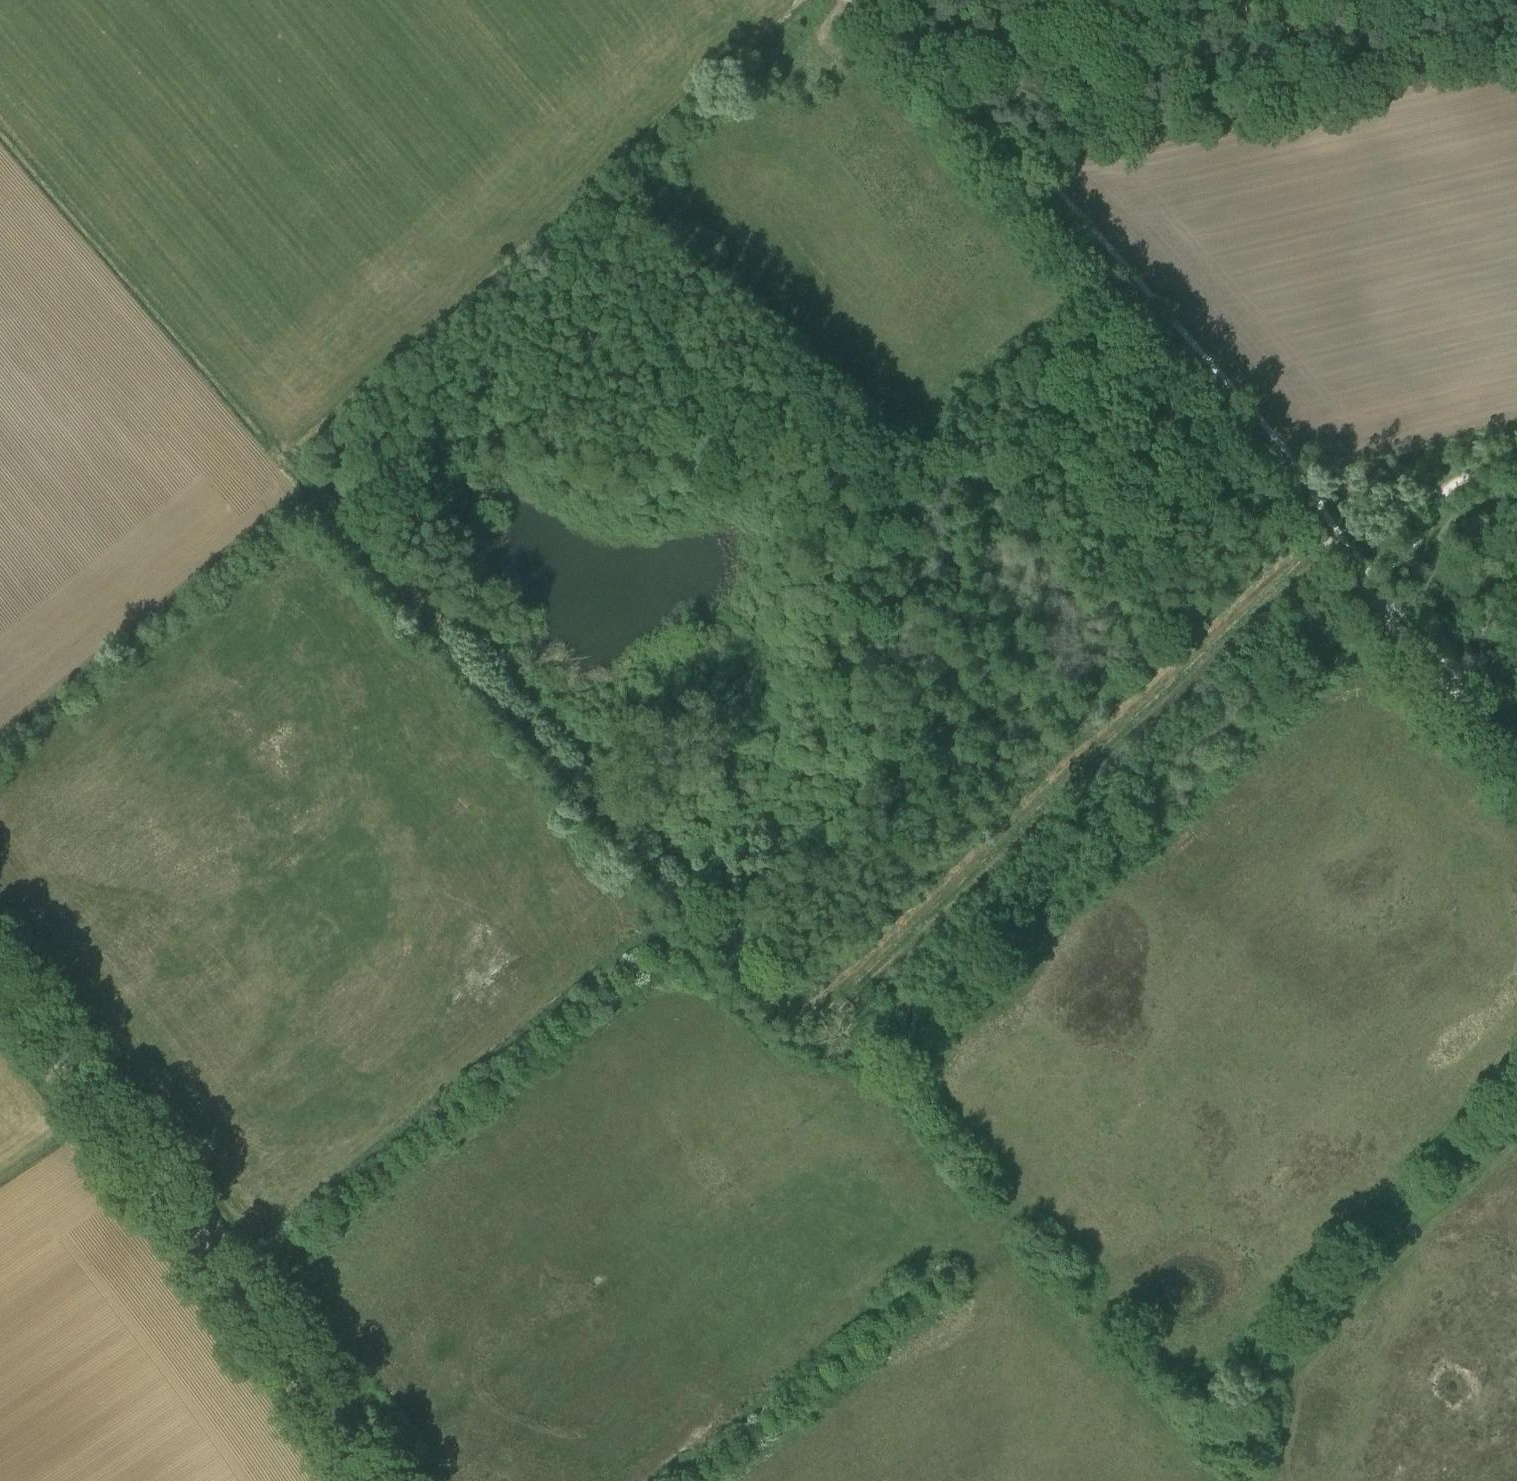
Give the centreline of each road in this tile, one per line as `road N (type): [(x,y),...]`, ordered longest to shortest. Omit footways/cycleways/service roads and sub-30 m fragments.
road 1 (track): [(856,0),(1516,765)]
road 2 (tertiary): [(374,1480),(226,1272),(0,982)]

